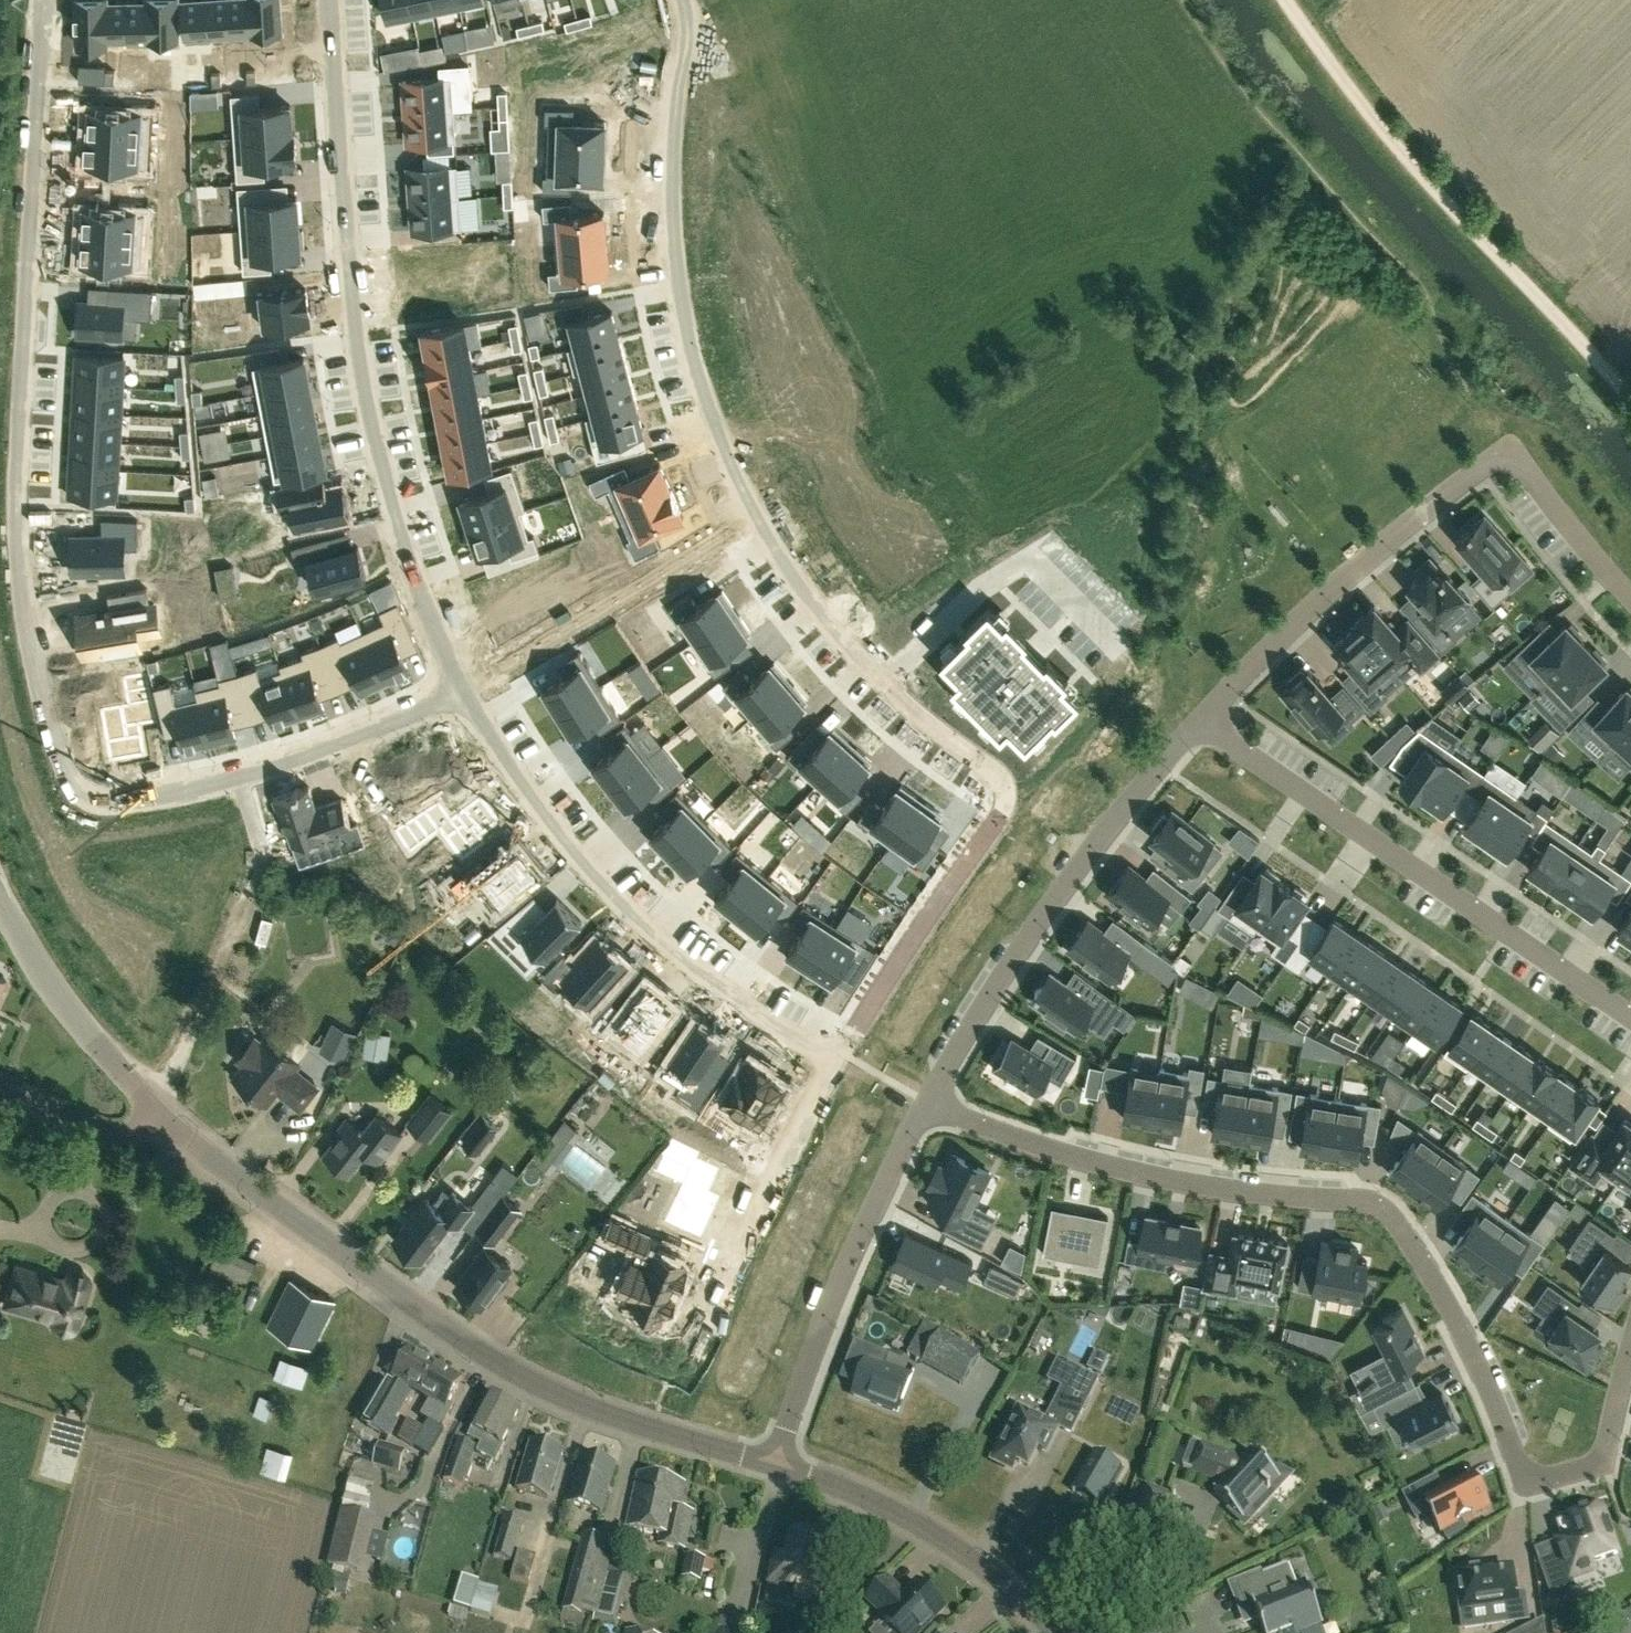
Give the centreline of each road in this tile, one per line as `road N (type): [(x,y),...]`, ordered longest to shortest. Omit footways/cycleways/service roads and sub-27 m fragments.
road 1 (residential): [(682,0),(690,13),(672,177),(678,282),(724,451),(822,618),(930,725),(1004,781),(1011,800),(837,1052)]
road 2 (residential): [(241,778),(88,803),(47,693),(23,496),(45,0)]
road 3 (residential): [(1630,1363),(1600,1459),(1534,1476),(1516,1462),(1485,1372),(1438,1282),(1384,1211),(1082,1158),(936,1101)]
road 4 (secondary): [(773,1467),(579,1399),(489,1357),(161,1116)]
road 5 (residential): [(462,688),(404,539),(360,354),(337,0)]
road 6 (residential): [(1630,598),(1530,473),(1496,463),(1330,594),(1200,725)]
road 7 (track): [(1287,0),(1369,120),(1630,403)]
road 8 (residential): [(837,1052),(688,956),(568,836),(462,688)]
road 9 (residential): [(1630,1016),(1200,725)]
road 10 (residential): [(1200,725),(1062,888),(936,1101)]
road 11 (residential): [(936,1101),(835,1291),(773,1467)]
road 12 (secondary): [(1058,1632),(917,1526),(773,1467)]
road 13 (residential): [(837,1052),(709,1324)]
road 14 (secondary): [(161,1116),(55,990),(0,895)]
road 15 (residential): [(462,688),(414,715),(241,778)]
road 16 (unclassified): [(161,1116),(124,1138),(0,1089)]

